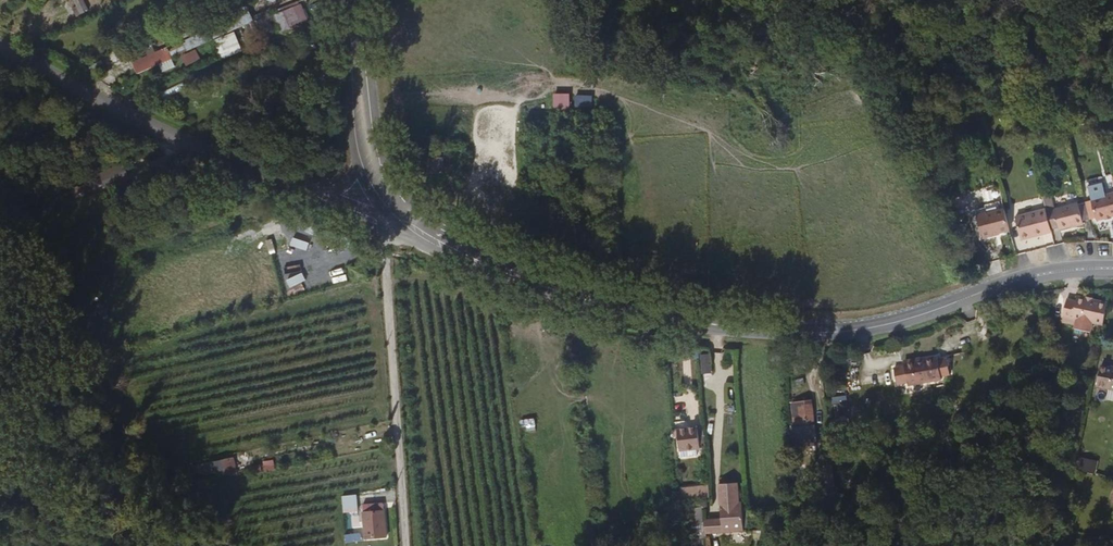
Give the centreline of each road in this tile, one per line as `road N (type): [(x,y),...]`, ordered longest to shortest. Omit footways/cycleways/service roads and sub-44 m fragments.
road 1 (tertiary): [(621,303),(719,326),(833,332),(907,320),(1023,278),(1112,268)]
road 2 (residential): [(0,42),(267,181),(310,195)]
road 3 (track): [(404,545),(386,255),(392,219)]
road 4 (tertiary): [(396,223),(428,248),(473,265),(621,303)]
road 5 (tertiary): [(621,303),(481,254),(419,212)]
road 6 (tertiary): [(419,212),(379,130),(360,0)]
road 7 (tertiary): [(347,0),(356,160)]

